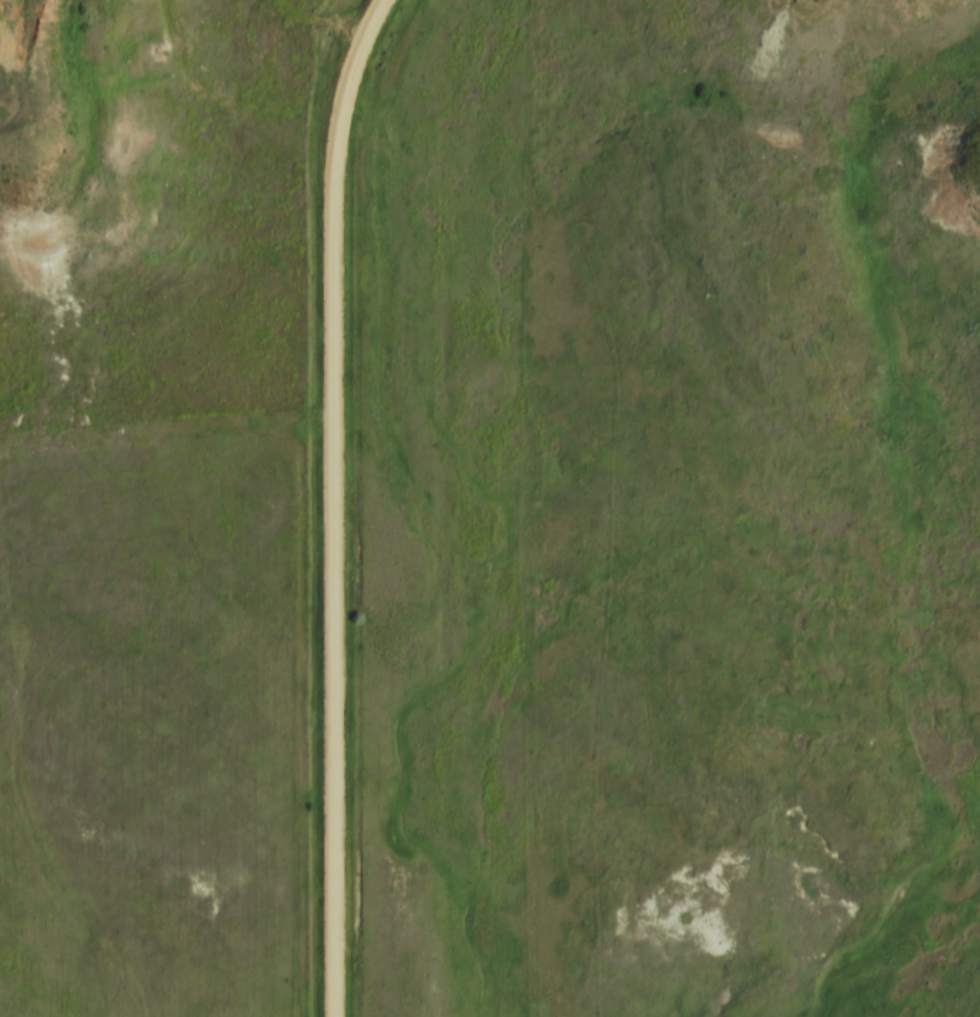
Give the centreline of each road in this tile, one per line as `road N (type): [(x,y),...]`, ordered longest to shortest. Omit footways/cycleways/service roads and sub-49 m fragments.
road 1 (residential): [(333,1016),(335,153),(356,56),(380,0)]

